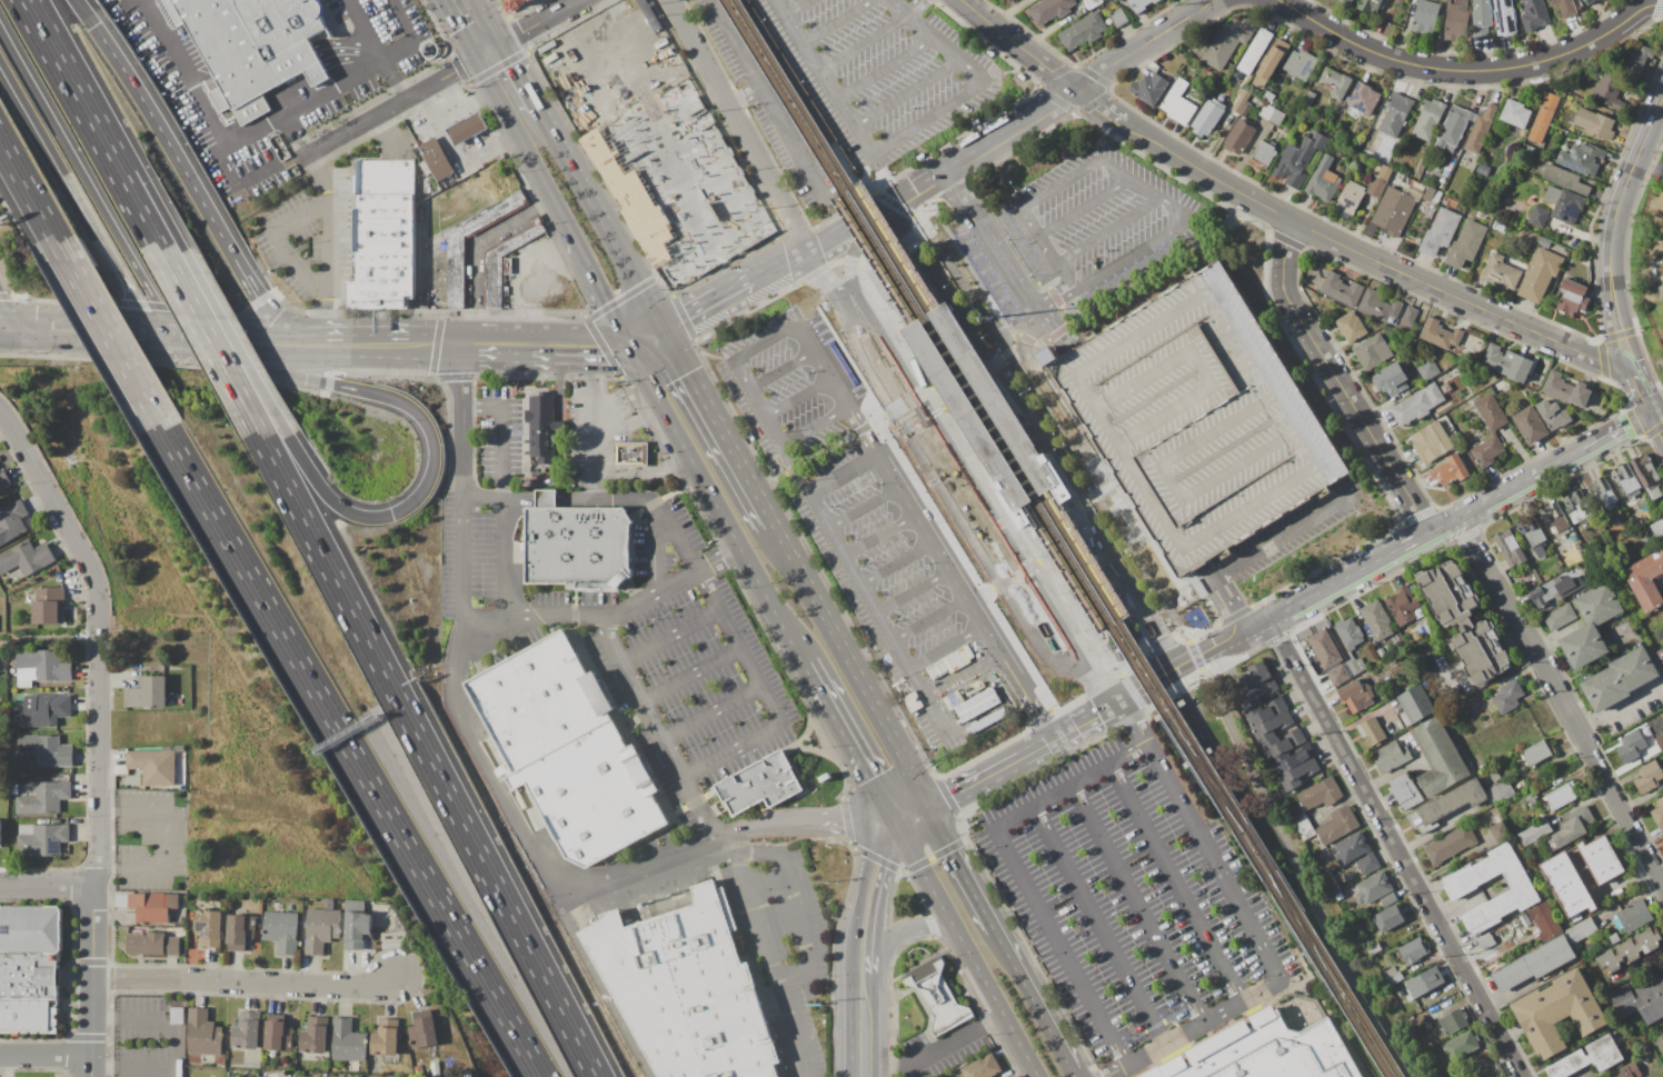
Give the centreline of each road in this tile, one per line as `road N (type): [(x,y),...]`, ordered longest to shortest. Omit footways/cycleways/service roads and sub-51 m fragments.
road 1 (motorway): [(161,426),(541,1076)]
road 2 (motorway): [(595,1076),(258,436)]
road 3 (tertiary): [(1635,372),(1297,223),(1077,91)]
road 4 (residential): [(1273,622),(1525,1076)]
road 5 (residential): [(98,575),(106,645),(96,1076)]
road 6 (motorway): [(217,356),(411,408),(438,451),(420,499),(386,517),(365,517),(329,496),(295,446)]
road 7 (residential): [(1662,885),(1478,554),(1471,515)]
road 8 (tertiary): [(1644,8),(1553,61),(1471,72),(1398,60),(1279,0)]
road 9 (primary): [(630,350),(808,665)]
road 10 (residential): [(1435,535),(1288,299),(1285,263),(1297,223)]
road 11 (motorway): [(168,331),(0,21)]
road 12 (motorway): [(317,335),(262,307),(125,72)]
road 13 (primary): [(930,808),(774,525)]
road 14 (motorway): [(0,59),(150,330)]
road 15 (residential): [(98,981),(356,986),(398,978)]
road 16 (primary): [(900,826),(1041,1076)]
road 17 (residential): [(807,249),(670,0)]
road 18 (primary): [(180,353),(460,360)]
road 19 (tertiary): [(1631,357),(1615,298),(1614,236),(1662,105)]
road 20 (primary): [(665,327),(539,108)]
road 21 (primary): [(774,525),(665,327)]
road 22 (motorway): [(295,446),(185,260)]
road 23 (motorway): [(54,239),(161,426)]
road 24 (motorway): [(258,436),(157,248)]
road 25 (tertiary): [(1248,636),(1435,535)]
road 26 (primary): [(477,59),(570,236)]
road 27 (residential): [(0,407),(98,575)]
road 28 (residential): [(310,156),(477,59)]
road 29 (primary): [(808,665),(900,826)]
road 30 (tertiary): [(1218,0),(1077,91)]
road 31 (residential): [(460,335),(461,498)]
road 32 (primary): [(623,336),(460,335)]
road 33 (primary): [(1075,1070),(997,929)]
road 34 (primary): [(476,360),(611,362),(630,350)]
road 35 (secondary): [(862,976),(878,868),(900,826)]
road 36 (motorway): [(185,260),(132,168),(101,132)]
road 37 (motorway): [(101,132),(27,0)]
road 38 (primary): [(317,335),(168,331)]
road 39 (primary): [(997,929),(930,808)]
road 40 (primary): [(150,330),(14,320)]
road 41 (tertiary): [(1471,515),(1590,449)]
road 42 (motorway): [(157,248),(101,132)]
road 43 (primary): [(39,343),(162,352)]
road 44 (tertiary): [(930,808),(1036,750)]
road 45 (primary): [(437,335),(317,335)]

